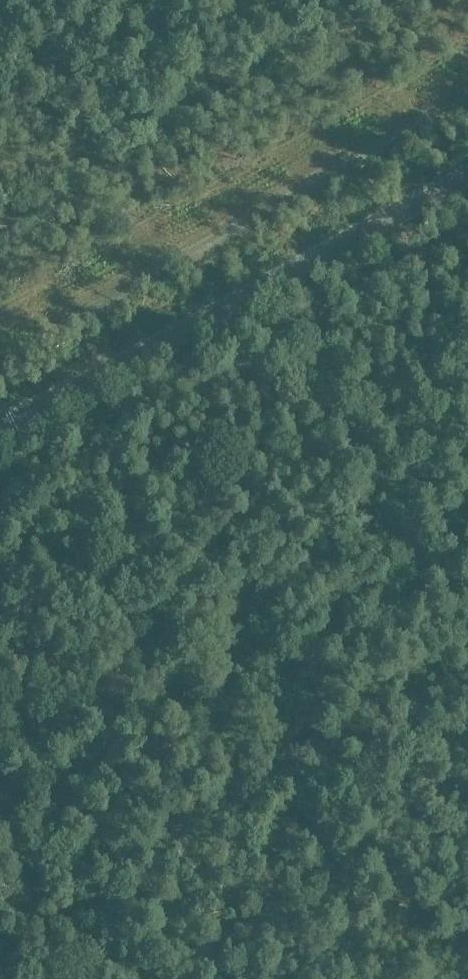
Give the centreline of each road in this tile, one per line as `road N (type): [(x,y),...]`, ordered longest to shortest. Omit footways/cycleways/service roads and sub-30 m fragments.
road 1 (tertiary): [(0,431),(467,176)]
road 2 (track): [(467,94),(84,308),(66,335),(88,383)]

